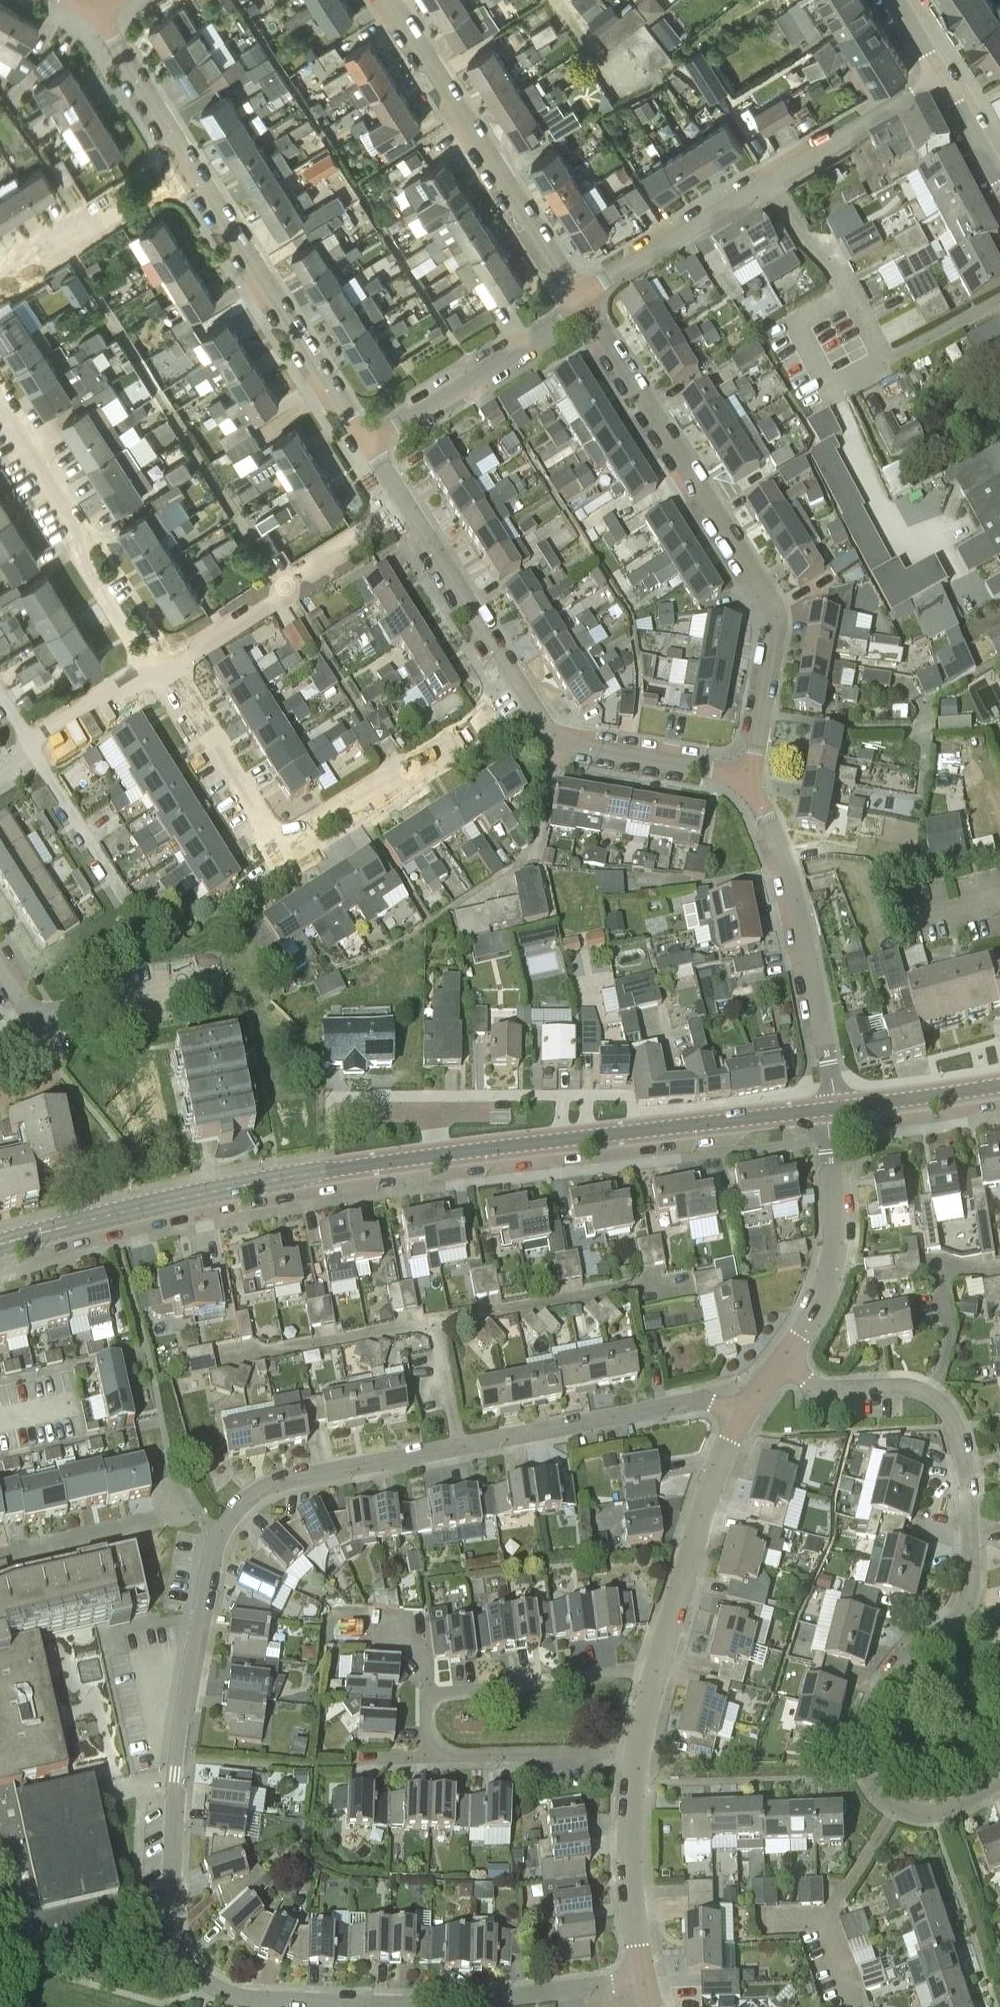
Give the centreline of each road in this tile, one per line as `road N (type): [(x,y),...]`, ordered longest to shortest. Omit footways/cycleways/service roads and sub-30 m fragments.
road 1 (residential): [(644,1980),(459,2003),(228,1994),(186,1959),(172,1918),(181,1728),(221,1534),(232,1513),(270,1485),(691,1402),(745,1414)]
road 2 (residential): [(999,1780),(942,1812),(916,1813),(885,1797),(867,1758),(889,1680),(952,1622),(971,1590),(970,1499),(950,1415),(916,1388),(821,1387),(781,1361)]
road 3 (residential): [(747,784),(777,629),(774,606),(581,300)]
road 4 (residential): [(520,691),(281,839),(223,760),(222,743),(176,666)]
road 5 (tertiary): [(0,1245),(292,1177),(438,1155)]
road 6 (residential): [(581,300),(941,79)]
road 7 (tertiary): [(438,1155),(832,1108)]
road 8 (residential): [(581,300),(391,0)]
road 9 (residential): [(832,1108),(791,881),(747,784)]
road 10 (residential): [(368,443),(193,169)]
road 11 (residential): [(147,669),(0,410)]
road 12 (residential): [(432,1757),(429,1697),(657,1670)]
road 13 (residential): [(176,666),(280,601),(294,575),(407,506)]
road 14 (residential): [(657,1670),(726,1449),(745,1414)]
road 15 (residential): [(781,1361),(819,1303),(837,1238),(832,1108)]
road 16 (residential): [(368,443),(555,327),(581,300)]
road 17 (residential): [(747,784),(560,734),(520,691)]
road 18 (residential): [(644,1980),(631,1871),(639,1750)]
road 19 (residential): [(0,269),(193,169)]
road 20 (residential): [(520,691),(407,506)]
road 21 (residential): [(639,1750),(432,1757)]
road 22 (residential): [(193,169),(99,15)]
road 23 (residential): [(0,1095),(27,1089),(50,1063),(47,1040),(0,966)]
road 24 (tertiary): [(832,1108),(999,1084)]
road 25 (residential): [(26,760),(43,732),(147,669)]

